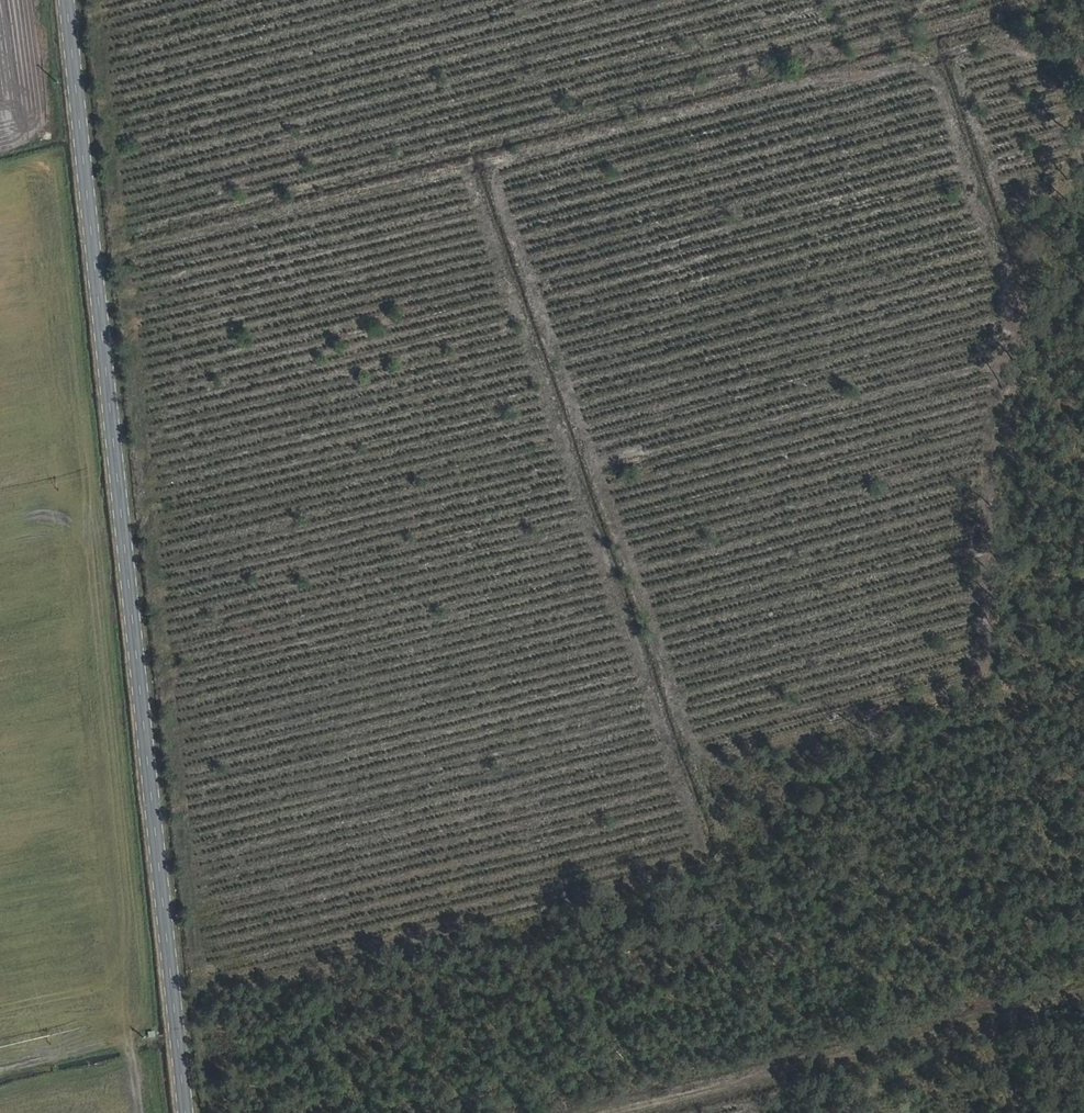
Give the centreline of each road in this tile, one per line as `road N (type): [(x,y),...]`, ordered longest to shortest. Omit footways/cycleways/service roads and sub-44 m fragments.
road 1 (secondary): [(68,0),(185,1112)]
road 2 (track): [(612,1112),(1083,999)]

